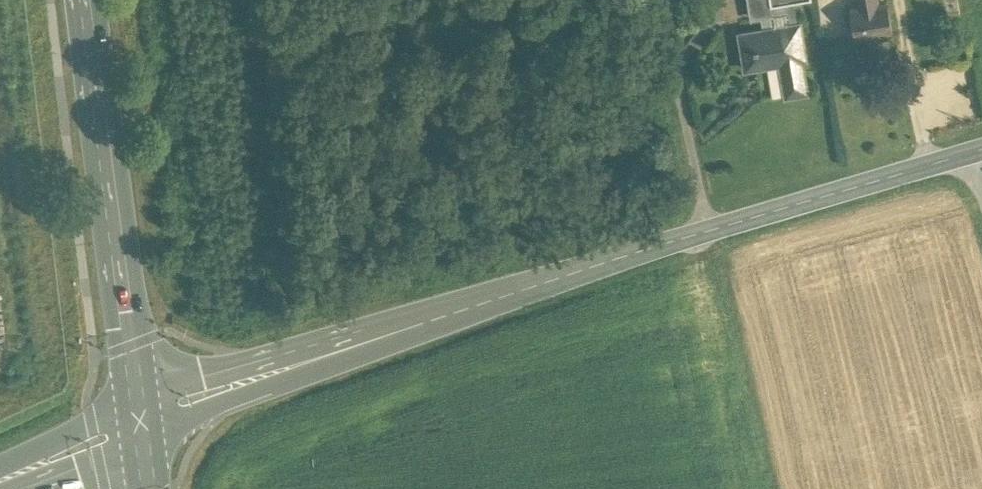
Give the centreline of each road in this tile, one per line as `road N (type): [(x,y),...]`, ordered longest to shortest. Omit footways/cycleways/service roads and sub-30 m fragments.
road 1 (secondary): [(981,150),(707,229),(140,420)]
road 2 (primary): [(79,0),(140,420)]
road 3 (secondary): [(0,481),(140,420)]

